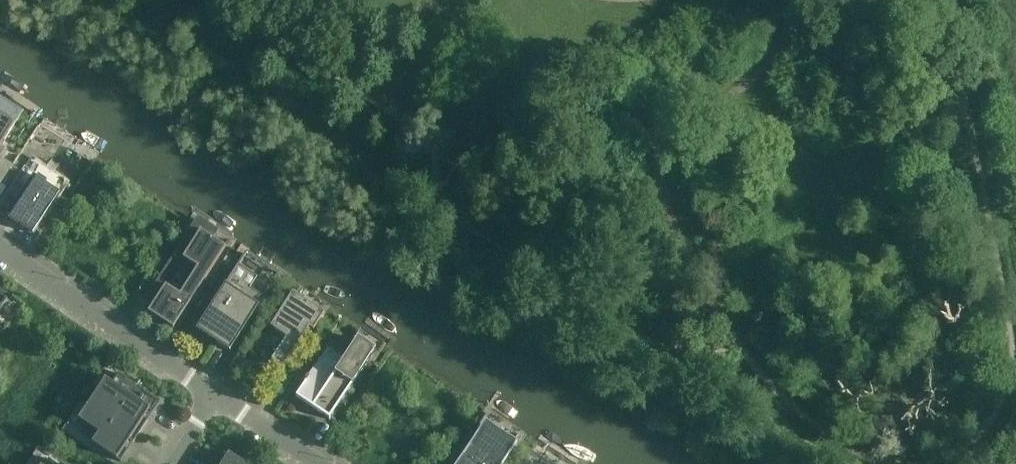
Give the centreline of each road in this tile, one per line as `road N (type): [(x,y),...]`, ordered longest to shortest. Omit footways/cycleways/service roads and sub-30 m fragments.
road 1 (residential): [(217,396),(0,253)]
road 2 (residential): [(316,463),(217,396)]

